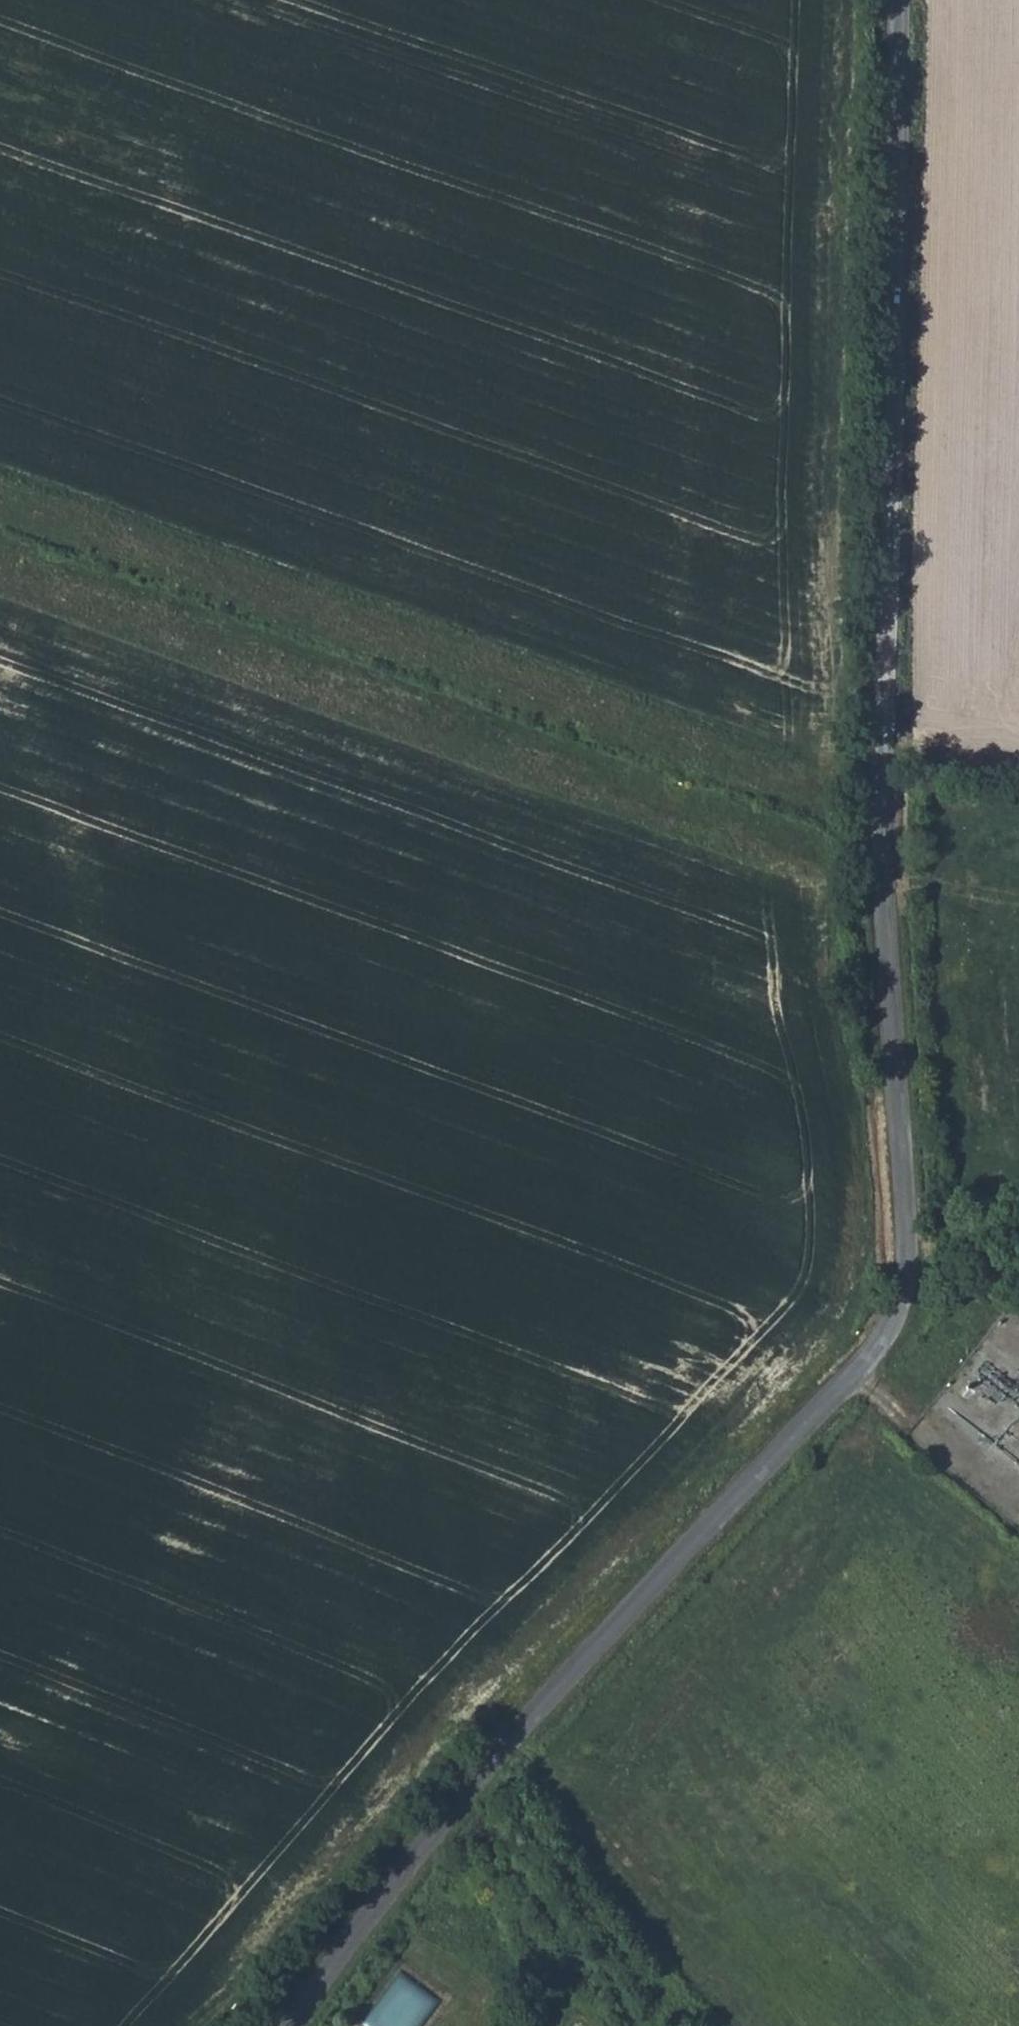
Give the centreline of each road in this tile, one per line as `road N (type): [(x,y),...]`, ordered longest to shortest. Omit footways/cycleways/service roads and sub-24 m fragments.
road 1 (unclassified): [(898,0),(882,920),(910,1246),(905,1305),(870,1357),(487,1766),(339,1956),(295,2025)]
road 2 (track): [(487,1766),(696,2025)]

